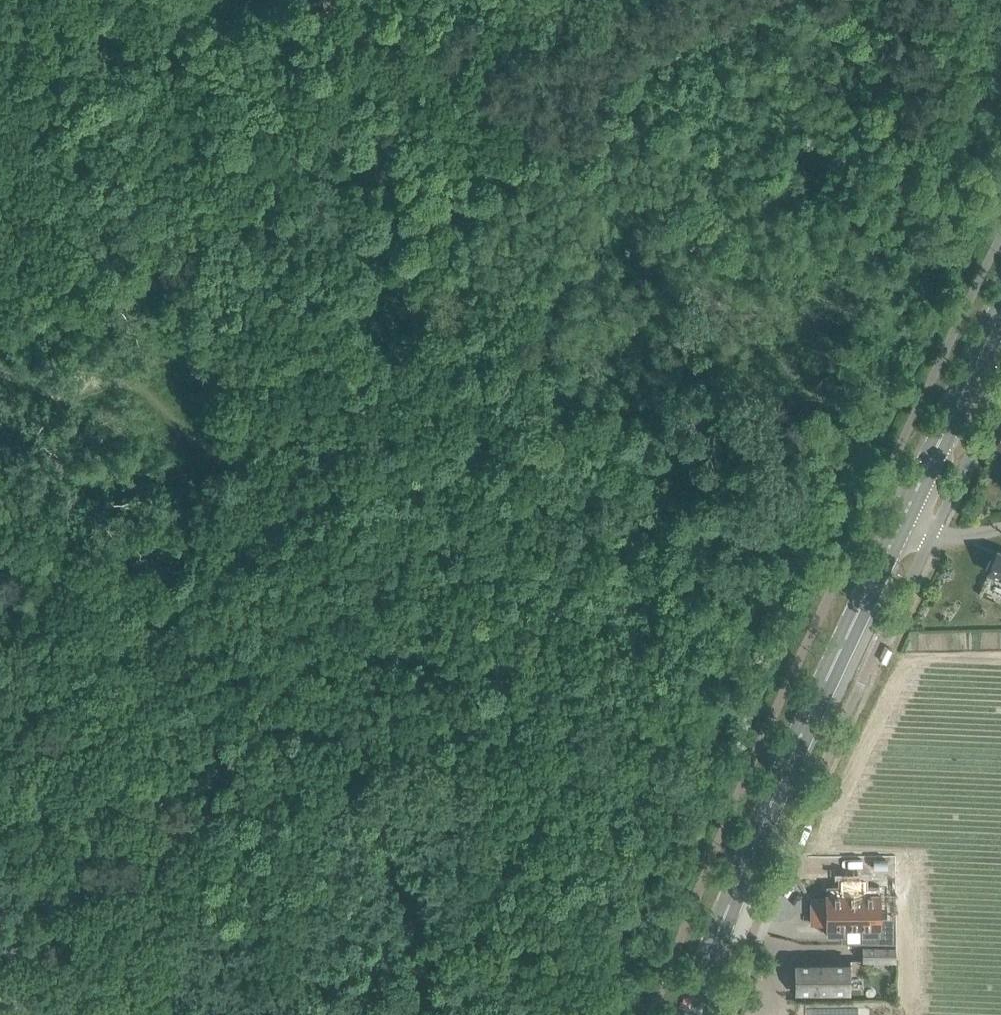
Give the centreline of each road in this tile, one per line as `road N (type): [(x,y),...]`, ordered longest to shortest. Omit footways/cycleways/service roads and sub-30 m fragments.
road 1 (secondary): [(689,1014),(763,821),(901,522)]
road 2 (secondary): [(901,522),(1000,315)]

